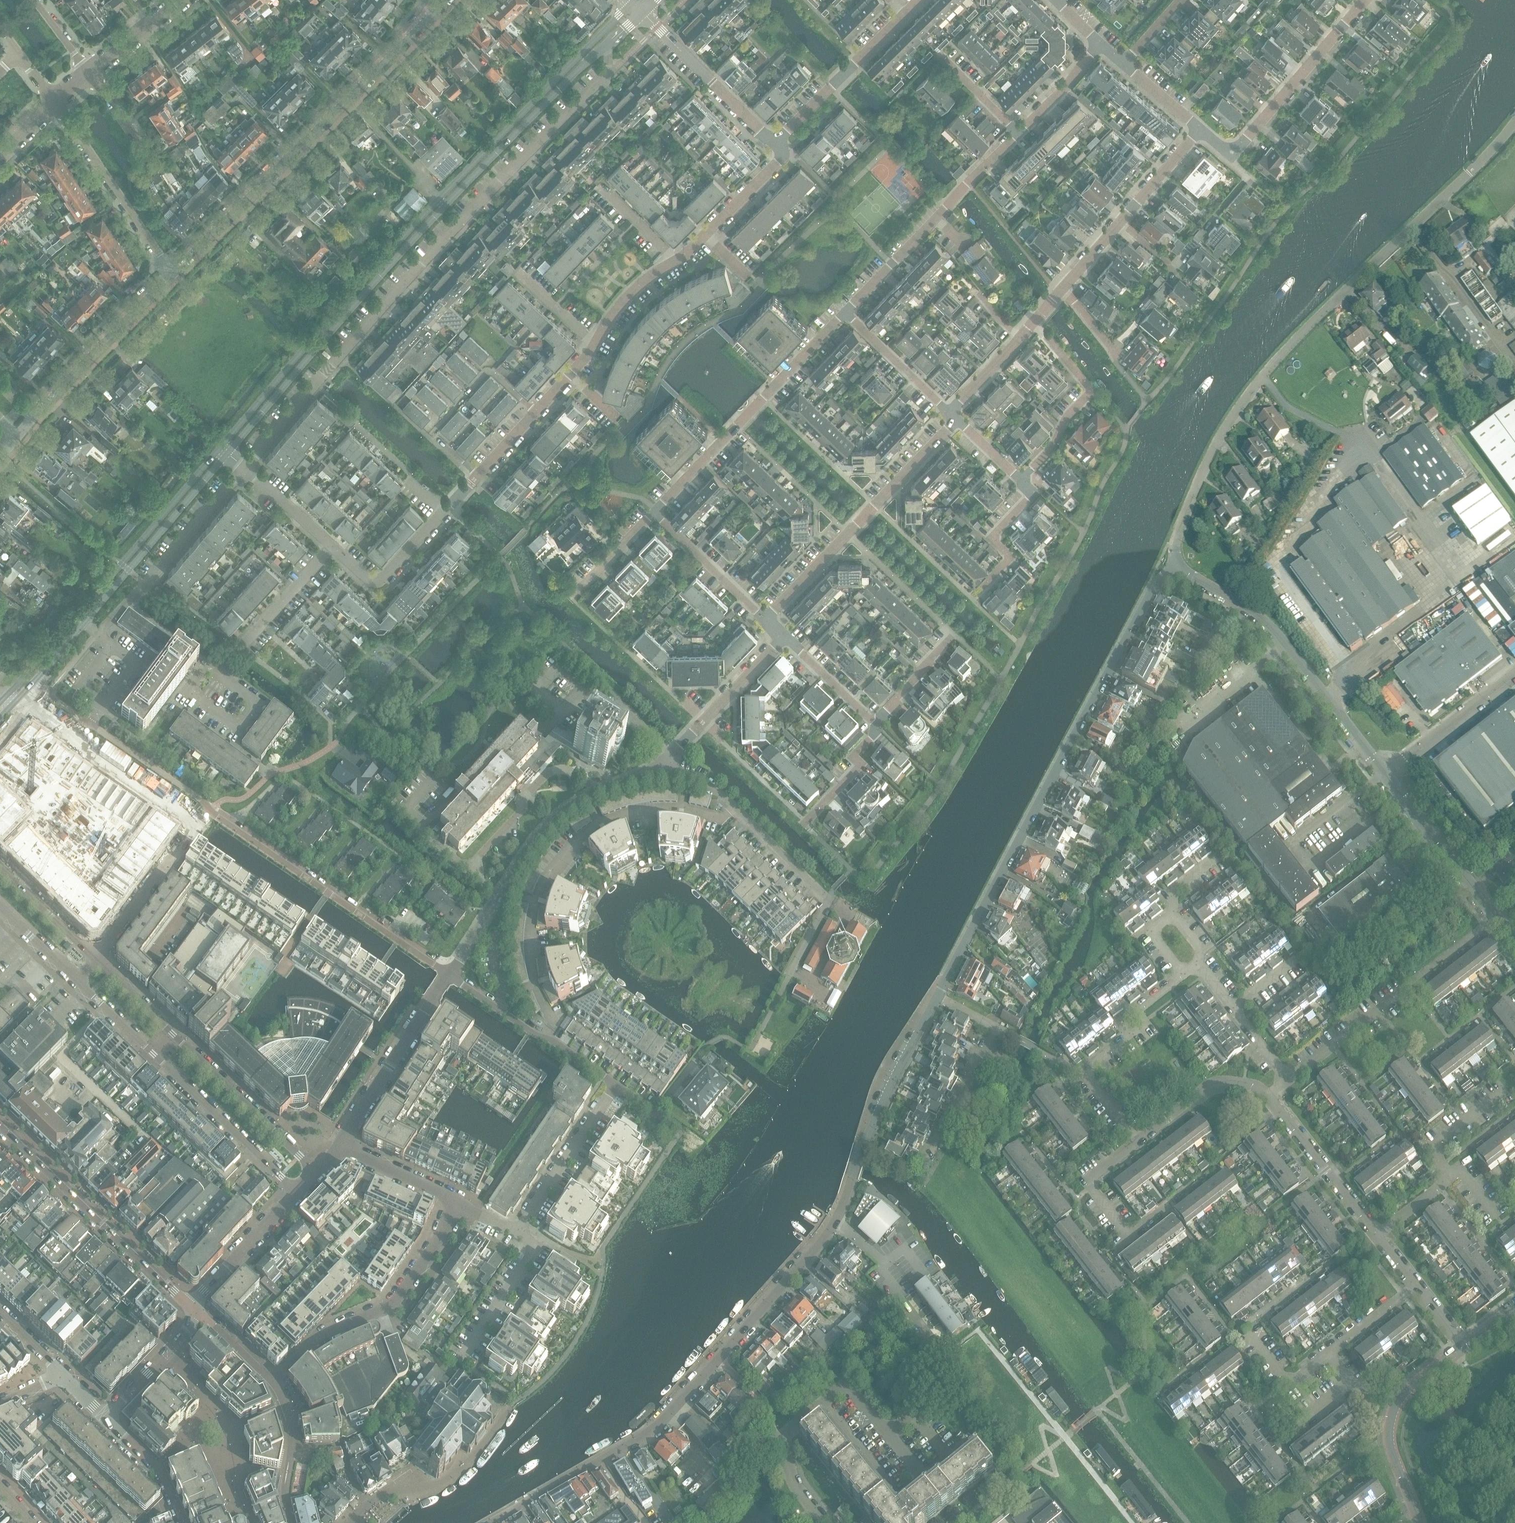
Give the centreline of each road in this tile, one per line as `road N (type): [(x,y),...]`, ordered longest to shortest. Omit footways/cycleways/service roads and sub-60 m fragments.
road 1 (tertiary): [(632,3),(439,199),(220,447)]
road 2 (residential): [(244,469),(422,265),(611,70),(610,43)]
road 3 (residential): [(1175,566),(1176,540),(1212,452),(1263,376),(1514,123)]
road 4 (tertiary): [(228,454),(445,205),(610,43)]
road 5 (unclassified): [(1514,941),(1261,618),(1175,566)]
road 6 (residential): [(938,995),(1156,585),(1175,566)]
road 7 (residential): [(492,1522),(658,1426),(835,1221)]
road 8 (residential): [(444,0),(172,272)]
road 9 (residential): [(332,546),(370,581),(382,581),(595,345)]
road 10 (residential): [(449,976),(556,819),(669,757)]
road 11 (tertiary): [(317,1171),(95,961)]
road 12 (residential): [(79,983),(297,1192)]
road 13 (residential): [(764,619),(953,417)]
road 14 (tertiary): [(0,1126),(195,1309)]
road 15 (residential): [(462,1203),(396,1301),(319,1336),(275,1382)]
road 16 (residential): [(835,1221),(938,995)]
road 17 (residential): [(355,1521),(367,1503),(414,1477),(423,1490),(472,1459),(516,1398)]
road 18 (tertiary): [(85,623),(228,454)]
road 19 (tertiary): [(220,447),(77,616)]
road 20 (residential): [(244,469),(97,633)]
road 21 (residential): [(213,808),(390,935)]
road 22 (residential): [(669,757),(723,796),(829,901)]
road 23 (residential): [(925,1155),(998,1029),(938,995)]
road 24 (residential): [(1231,156),(1366,0)]
road 25 (residential): [(1021,480),(1092,390),(1033,321)]
road 26 (residential): [(172,272),(58,104)]
road 27 (residential): [(339,1145),(449,976)]
road 28 (residential): [(617,1084),(449,976)]
road 29 (unclassified): [(1416,1513),(1391,1449),(1391,1424),(1406,1392),(1461,1348)]
road 30 (residential): [(172,272),(37,416)]
road 31 (residential): [(213,808),(95,961)]
road 32 (residential): [(775,143),(641,12)]
road 33 (residential): [(775,143),(905,14)]
road 34 (residential): [(1376,1237),(1267,1095)]
road 35 (residential): [(518,1230),(617,1084)]
road 36 (residential): [(215,675),(332,546)]
road 37 (unclassified): [(105,705),(90,725),(213,808)]
road 38 (residential): [(669,757),(781,634)]
road 39 (residential): [(678,261),(782,158),(775,143)]
road 40 (residential): [(835,1221),(881,1263),(936,1346)]
road 41 (residential): [(460,1360),(535,1248),(518,1230)]
road 42 (tertiary): [(195,1309),(297,1192)]
road 43 (residential): [(764,619),(654,513)]
road 44 (residential): [(1267,1095),(1253,1085),(1215,1083),(1139,1140)]
road 45 (residential): [(984,586),(1011,557),(991,537),(1035,492),(1021,480)]
road 46 (residential): [(953,417),(846,313)]
road 47 (residential): [(743,420),(846,313)]
road 48 (residential): [(1139,1140),(1085,1071),(1132,1035)]
road 49 (residential): [(1288,1080),(1403,990)]
road 50 (tertiary): [(195,1309),(191,1327),(104,1418)]
road 51 (residential): [(291,1522),(284,1501),(289,1419),(275,1382)]
road 52 (residential): [(816,1513),(794,1483),(780,1436),(821,1402)]
road 53 (residential): [(1129,1236),(1086,1180),(1139,1140)]
road 54 (residential): [(462,1203),(339,1145)]
road 55 (residential): [(878,726),(781,634)]
road 56 (tertiary): [(95,961),(0,869)]
road 57 (tertiary): [(104,1418),(156,1468),(181,1522)]
road 58 (residential): [(846,313),(936,218)]
road 59 (residential): [(806,822),(861,765),(853,756),(878,726)]
road 60 (residential): [(743,420),(654,513)]
road 61 (residential): [(1121,222),(1200,129)]
road 62 (residential): [(1019,134),(1099,43)]
road 63 (residential): [(595,345),(632,292),(678,261)]

